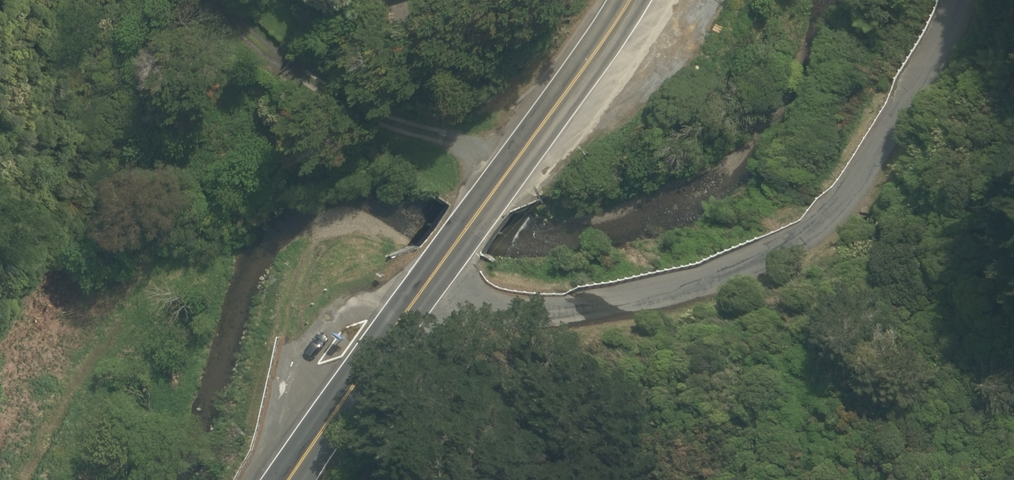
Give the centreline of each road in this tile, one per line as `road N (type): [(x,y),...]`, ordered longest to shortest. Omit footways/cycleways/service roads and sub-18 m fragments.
road 1 (residential): [(432,281),(492,309),(579,306),(739,267),(822,197),(892,93),(933,0)]
road 2 (secondary): [(432,281),(618,0)]
road 3 (secondary): [(290,479),(432,281)]

